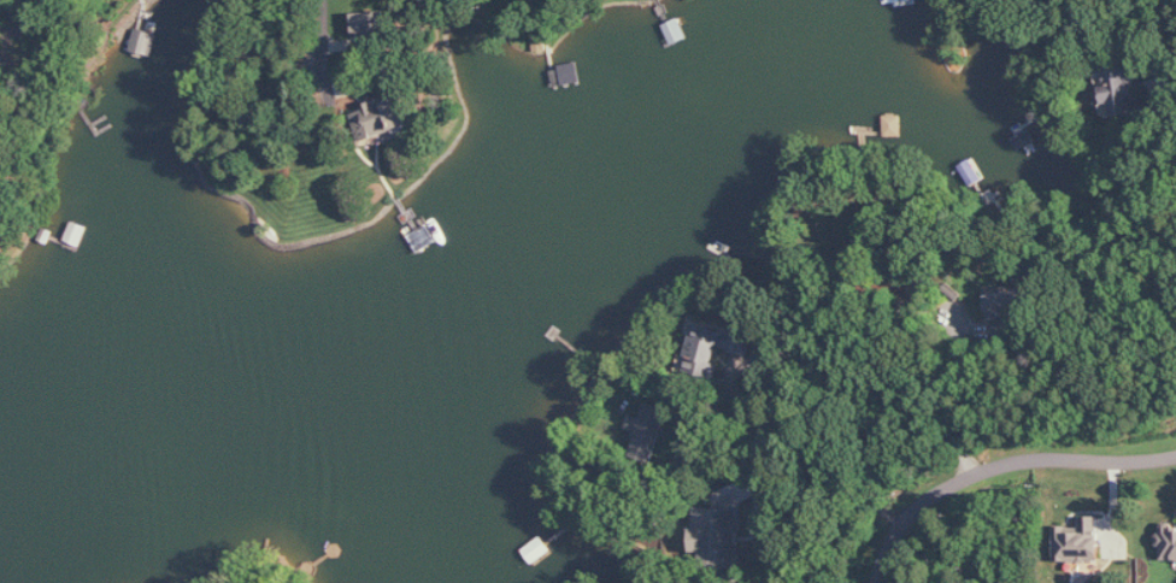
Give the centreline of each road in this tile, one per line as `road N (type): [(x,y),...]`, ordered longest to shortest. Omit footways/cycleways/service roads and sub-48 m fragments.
road 1 (residential): [(1175,454),(1104,467),(1028,463),(916,500),(883,582)]

